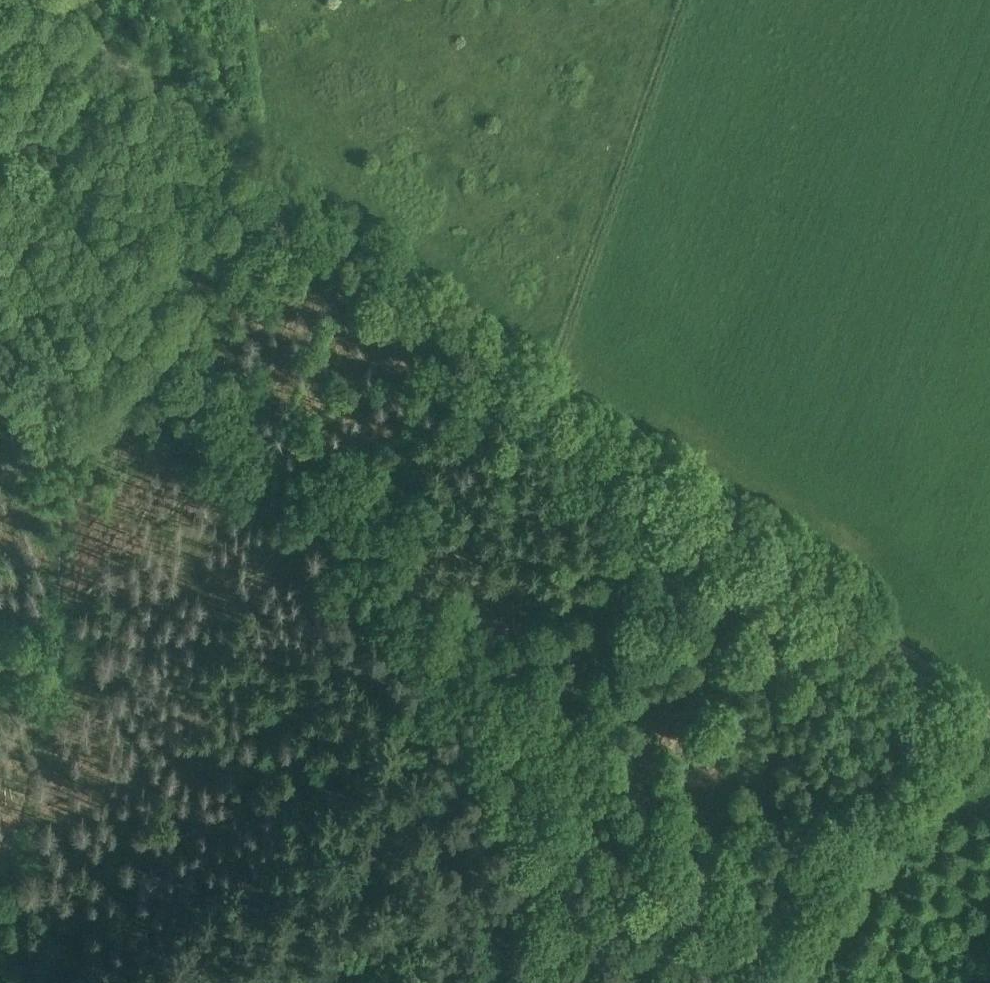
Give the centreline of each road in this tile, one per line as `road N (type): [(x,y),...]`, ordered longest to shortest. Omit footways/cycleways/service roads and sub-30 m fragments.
road 1 (track): [(286,189),(989,715)]
road 2 (track): [(286,189),(36,0)]

